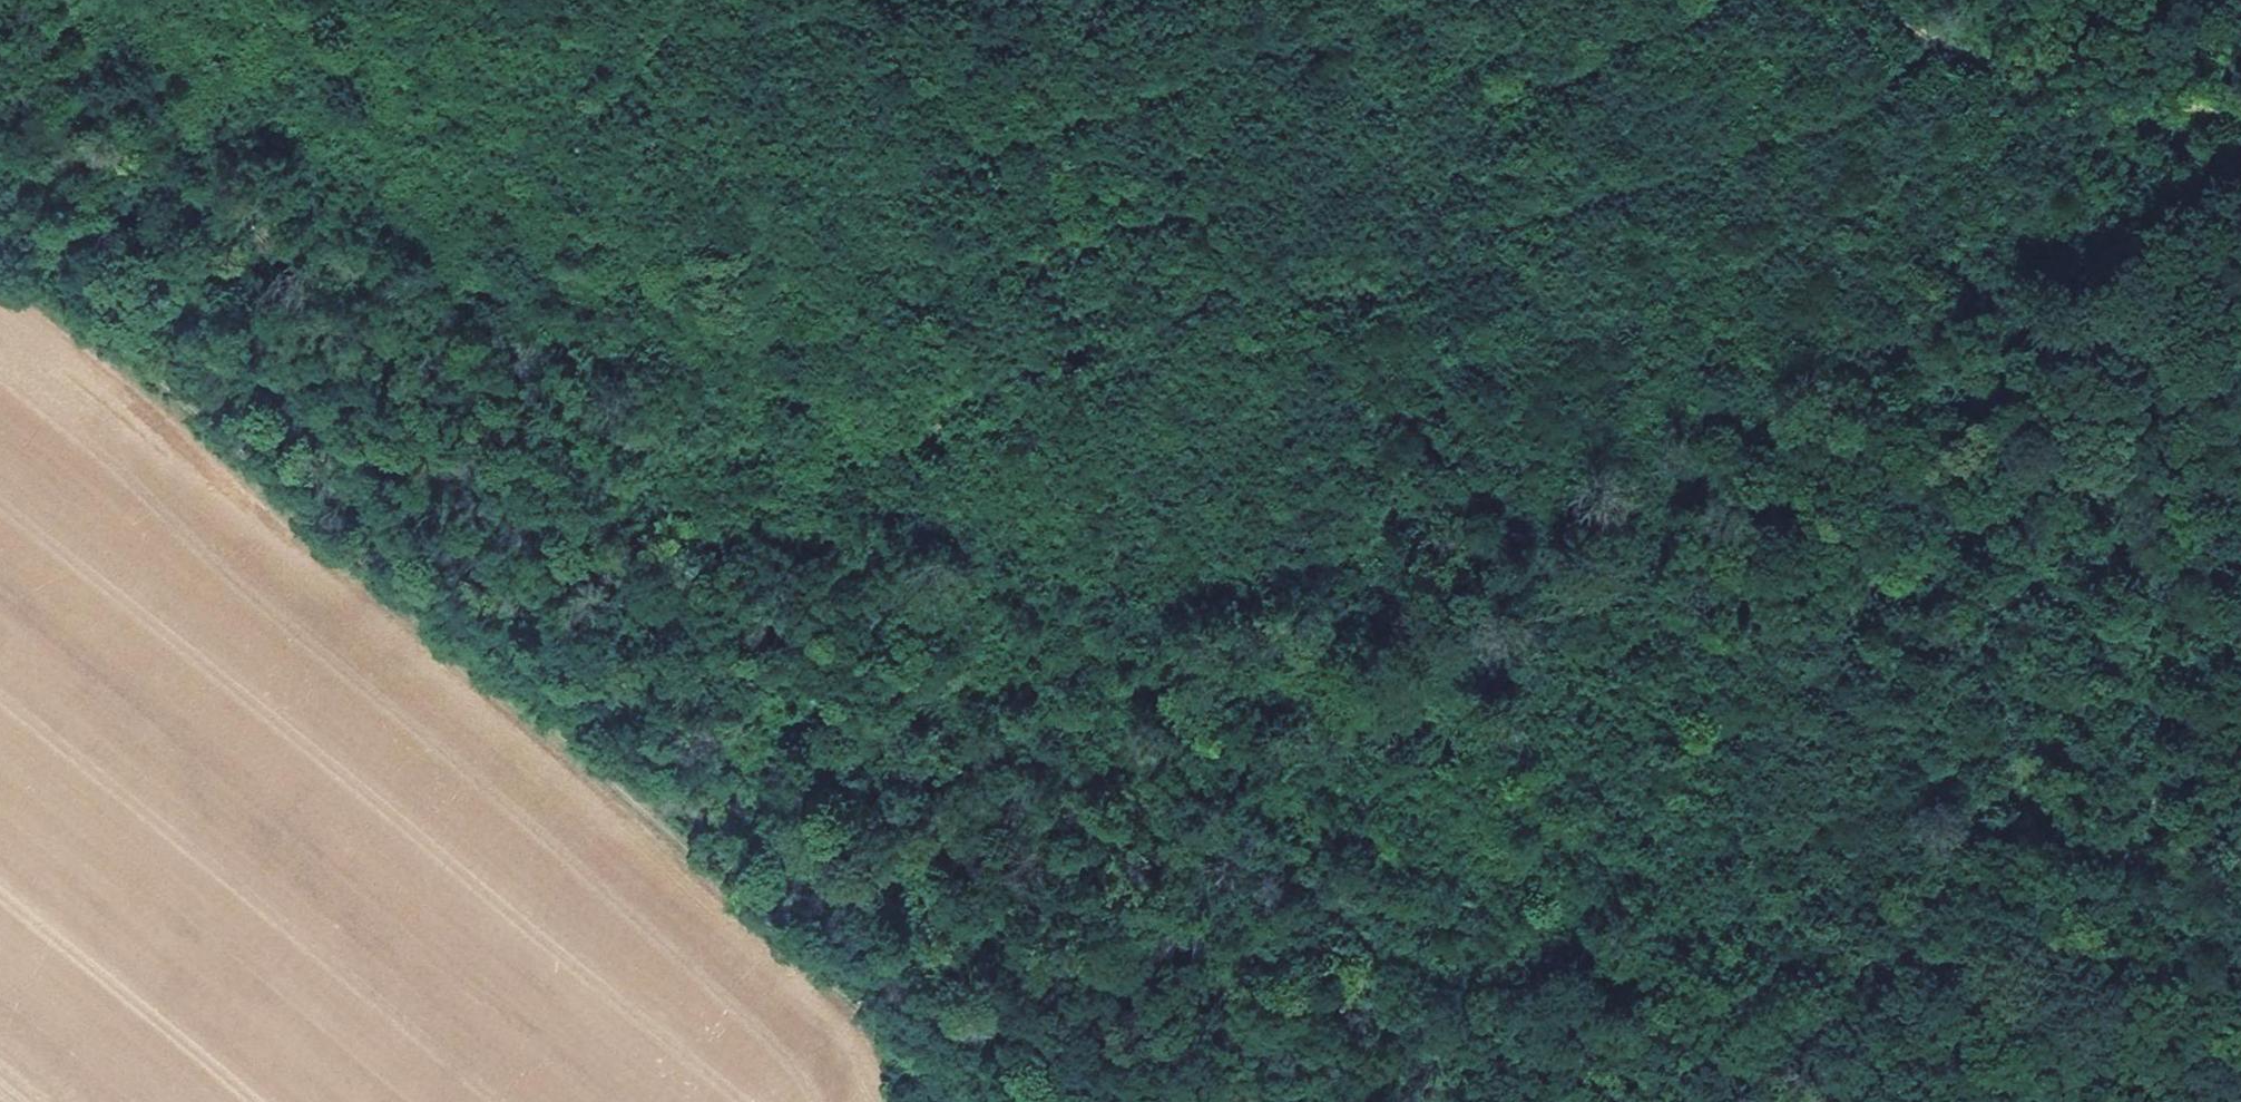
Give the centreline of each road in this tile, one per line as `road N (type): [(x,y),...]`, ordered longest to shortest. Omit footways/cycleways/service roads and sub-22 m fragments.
road 1 (track): [(2240,104),(2161,106),(2048,86),(1951,52),(1881,0)]

